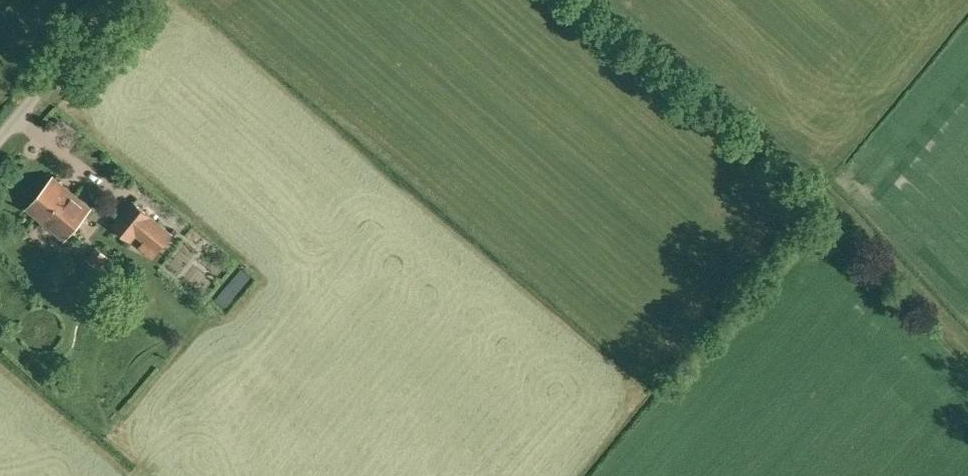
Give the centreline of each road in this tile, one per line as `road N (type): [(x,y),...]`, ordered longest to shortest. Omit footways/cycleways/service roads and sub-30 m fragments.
road 1 (unclassified): [(967,349),(784,152),(604,0)]
road 2 (unclassified): [(0,133),(108,0)]

